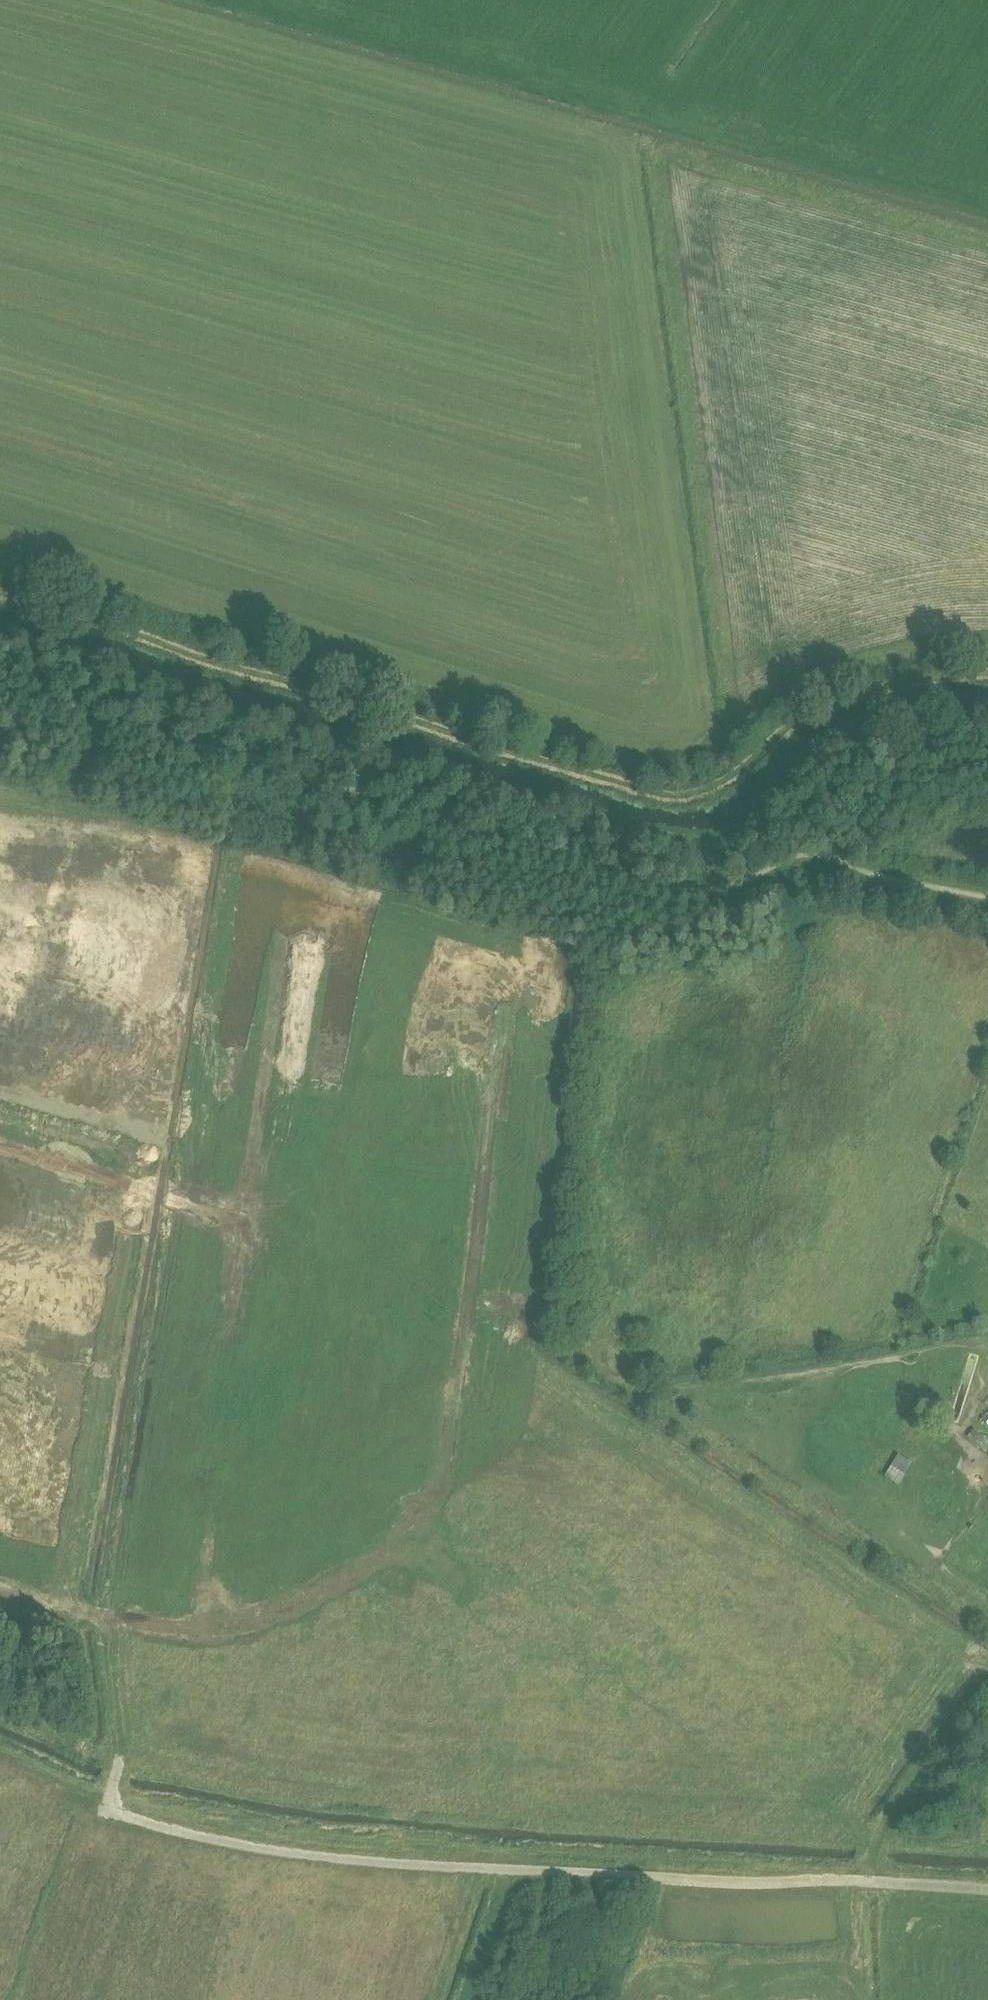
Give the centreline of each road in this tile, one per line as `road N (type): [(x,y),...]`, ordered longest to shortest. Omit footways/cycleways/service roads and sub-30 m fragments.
road 1 (track): [(594,1305),(598,1366),(987,1620)]
road 2 (track): [(478,1867),(342,1858),(199,1837),(113,1812),(113,1786)]
road 3 (track): [(478,1867),(864,1881)]
road 4 (track): [(864,1881),(987,1889)]

